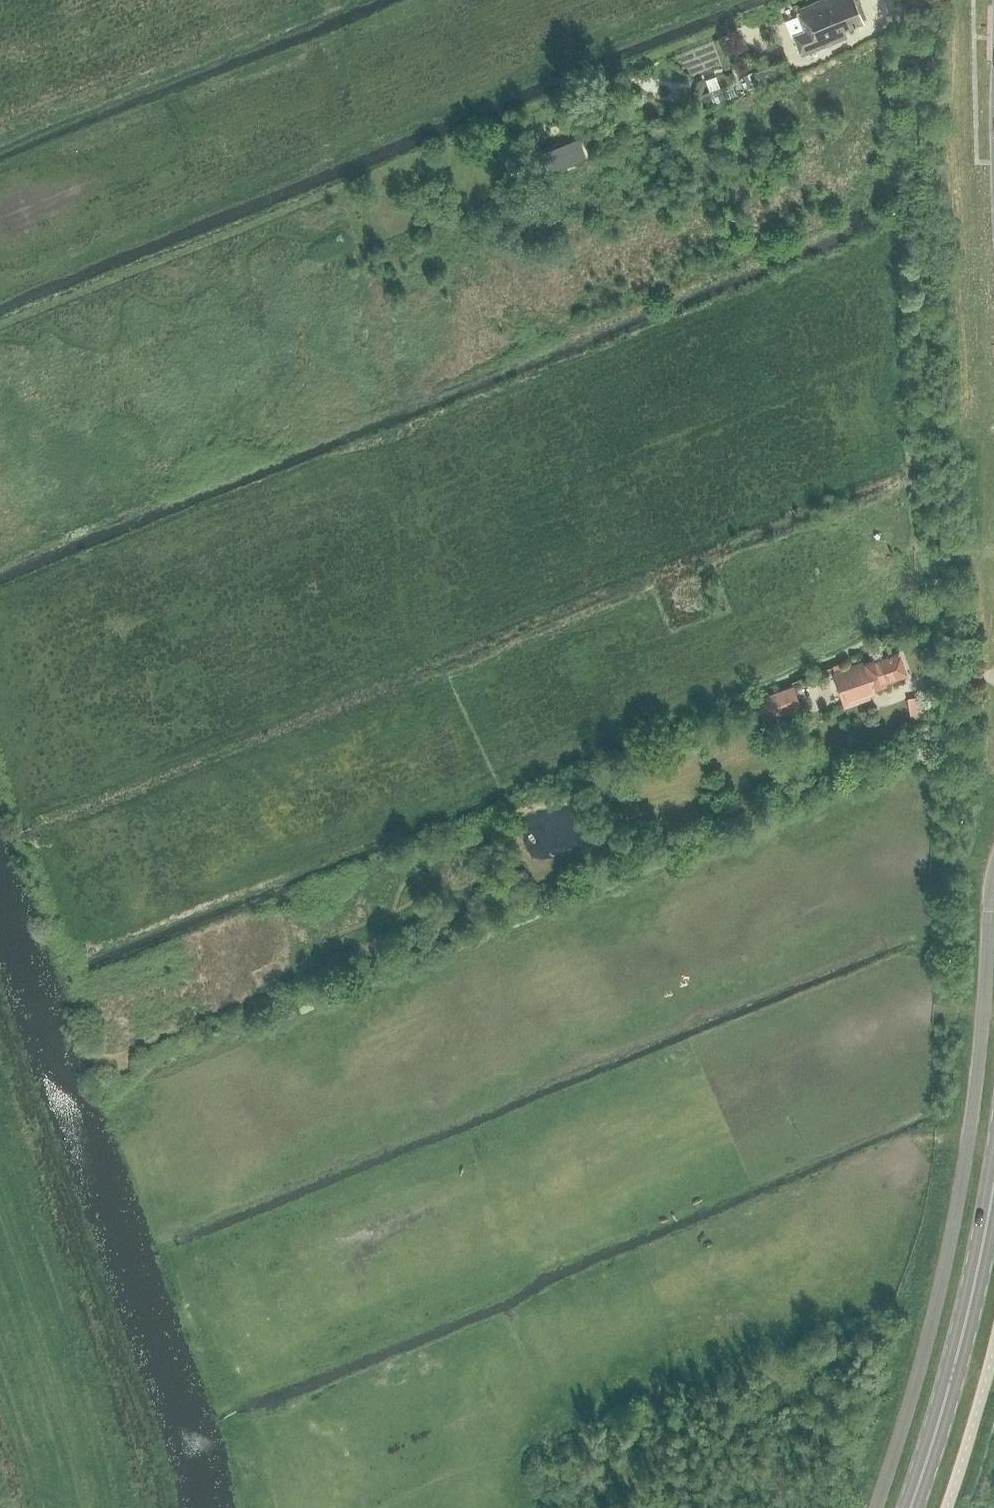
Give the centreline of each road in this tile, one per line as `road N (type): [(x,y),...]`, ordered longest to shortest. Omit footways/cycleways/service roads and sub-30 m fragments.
road 1 (primary): [(910,1507),(957,1362),(993,1176)]

